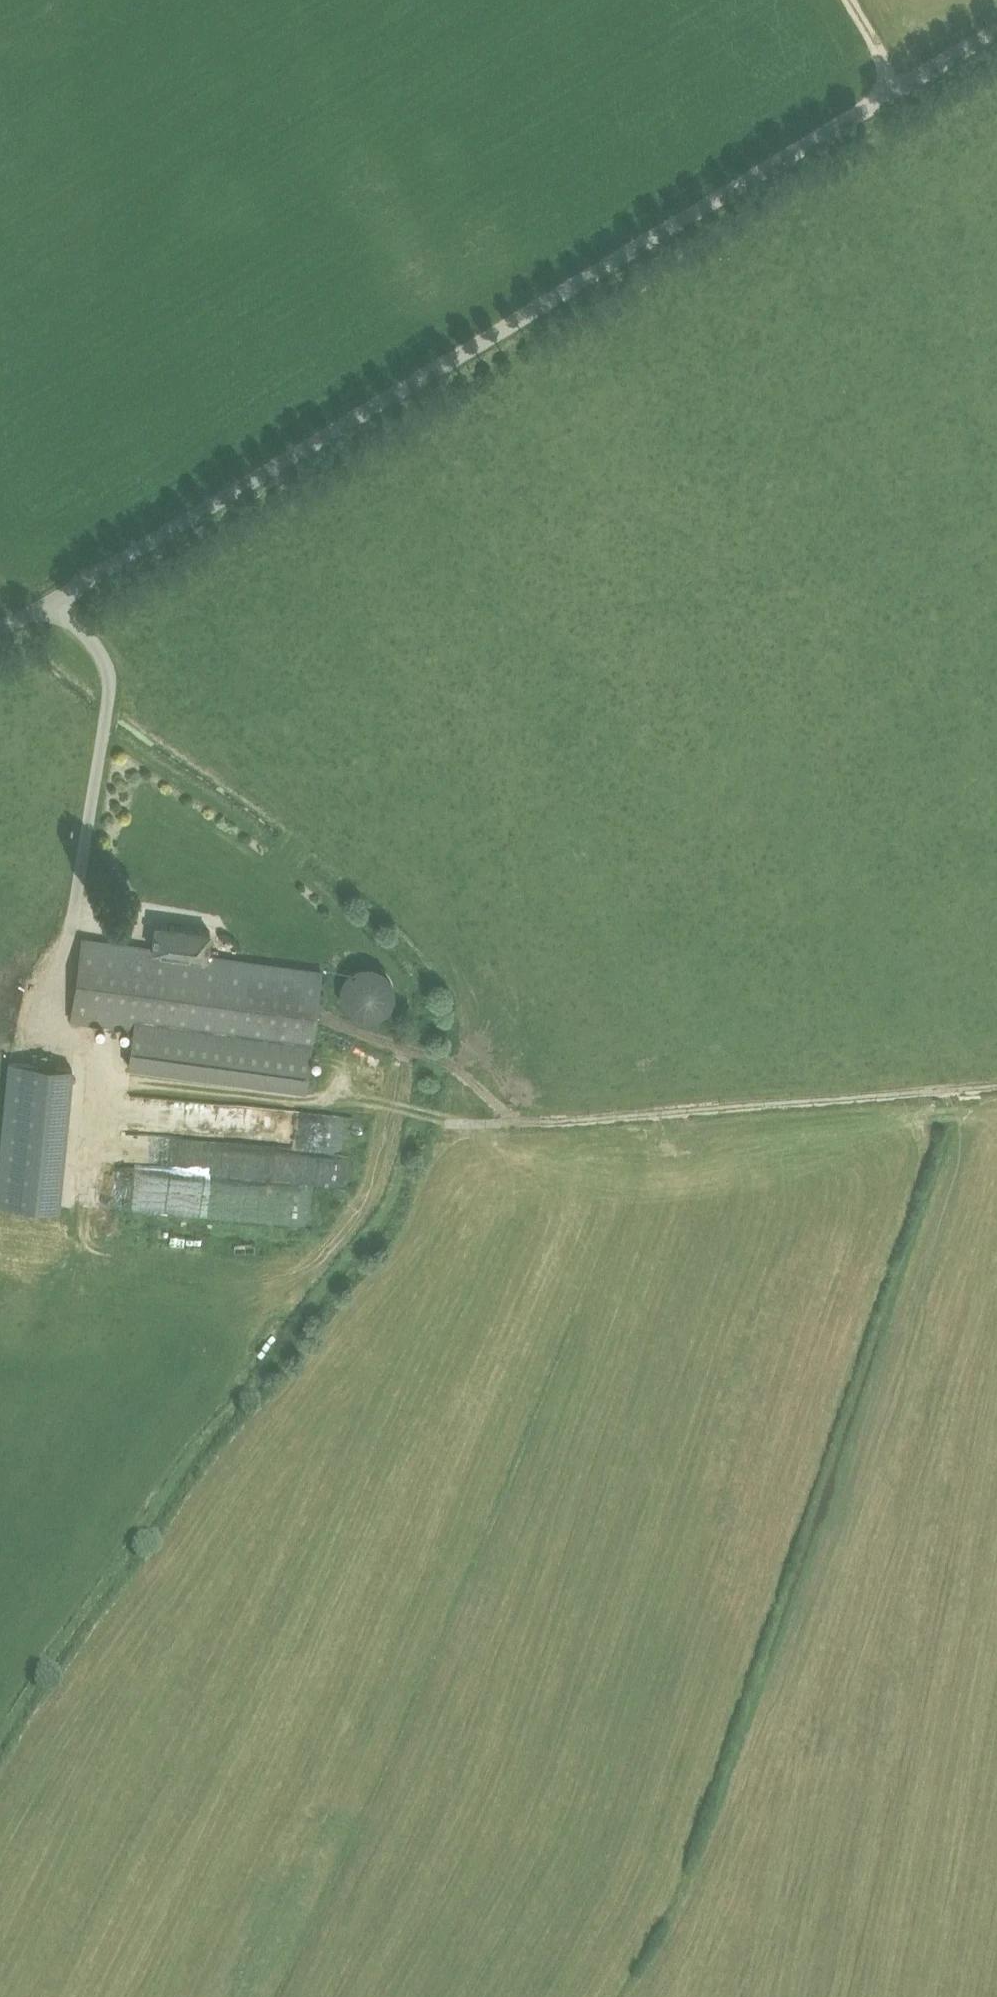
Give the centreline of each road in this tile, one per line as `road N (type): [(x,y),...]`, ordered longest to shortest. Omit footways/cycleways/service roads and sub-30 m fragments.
road 1 (unclassified): [(0,629),(68,597),(996,31)]

